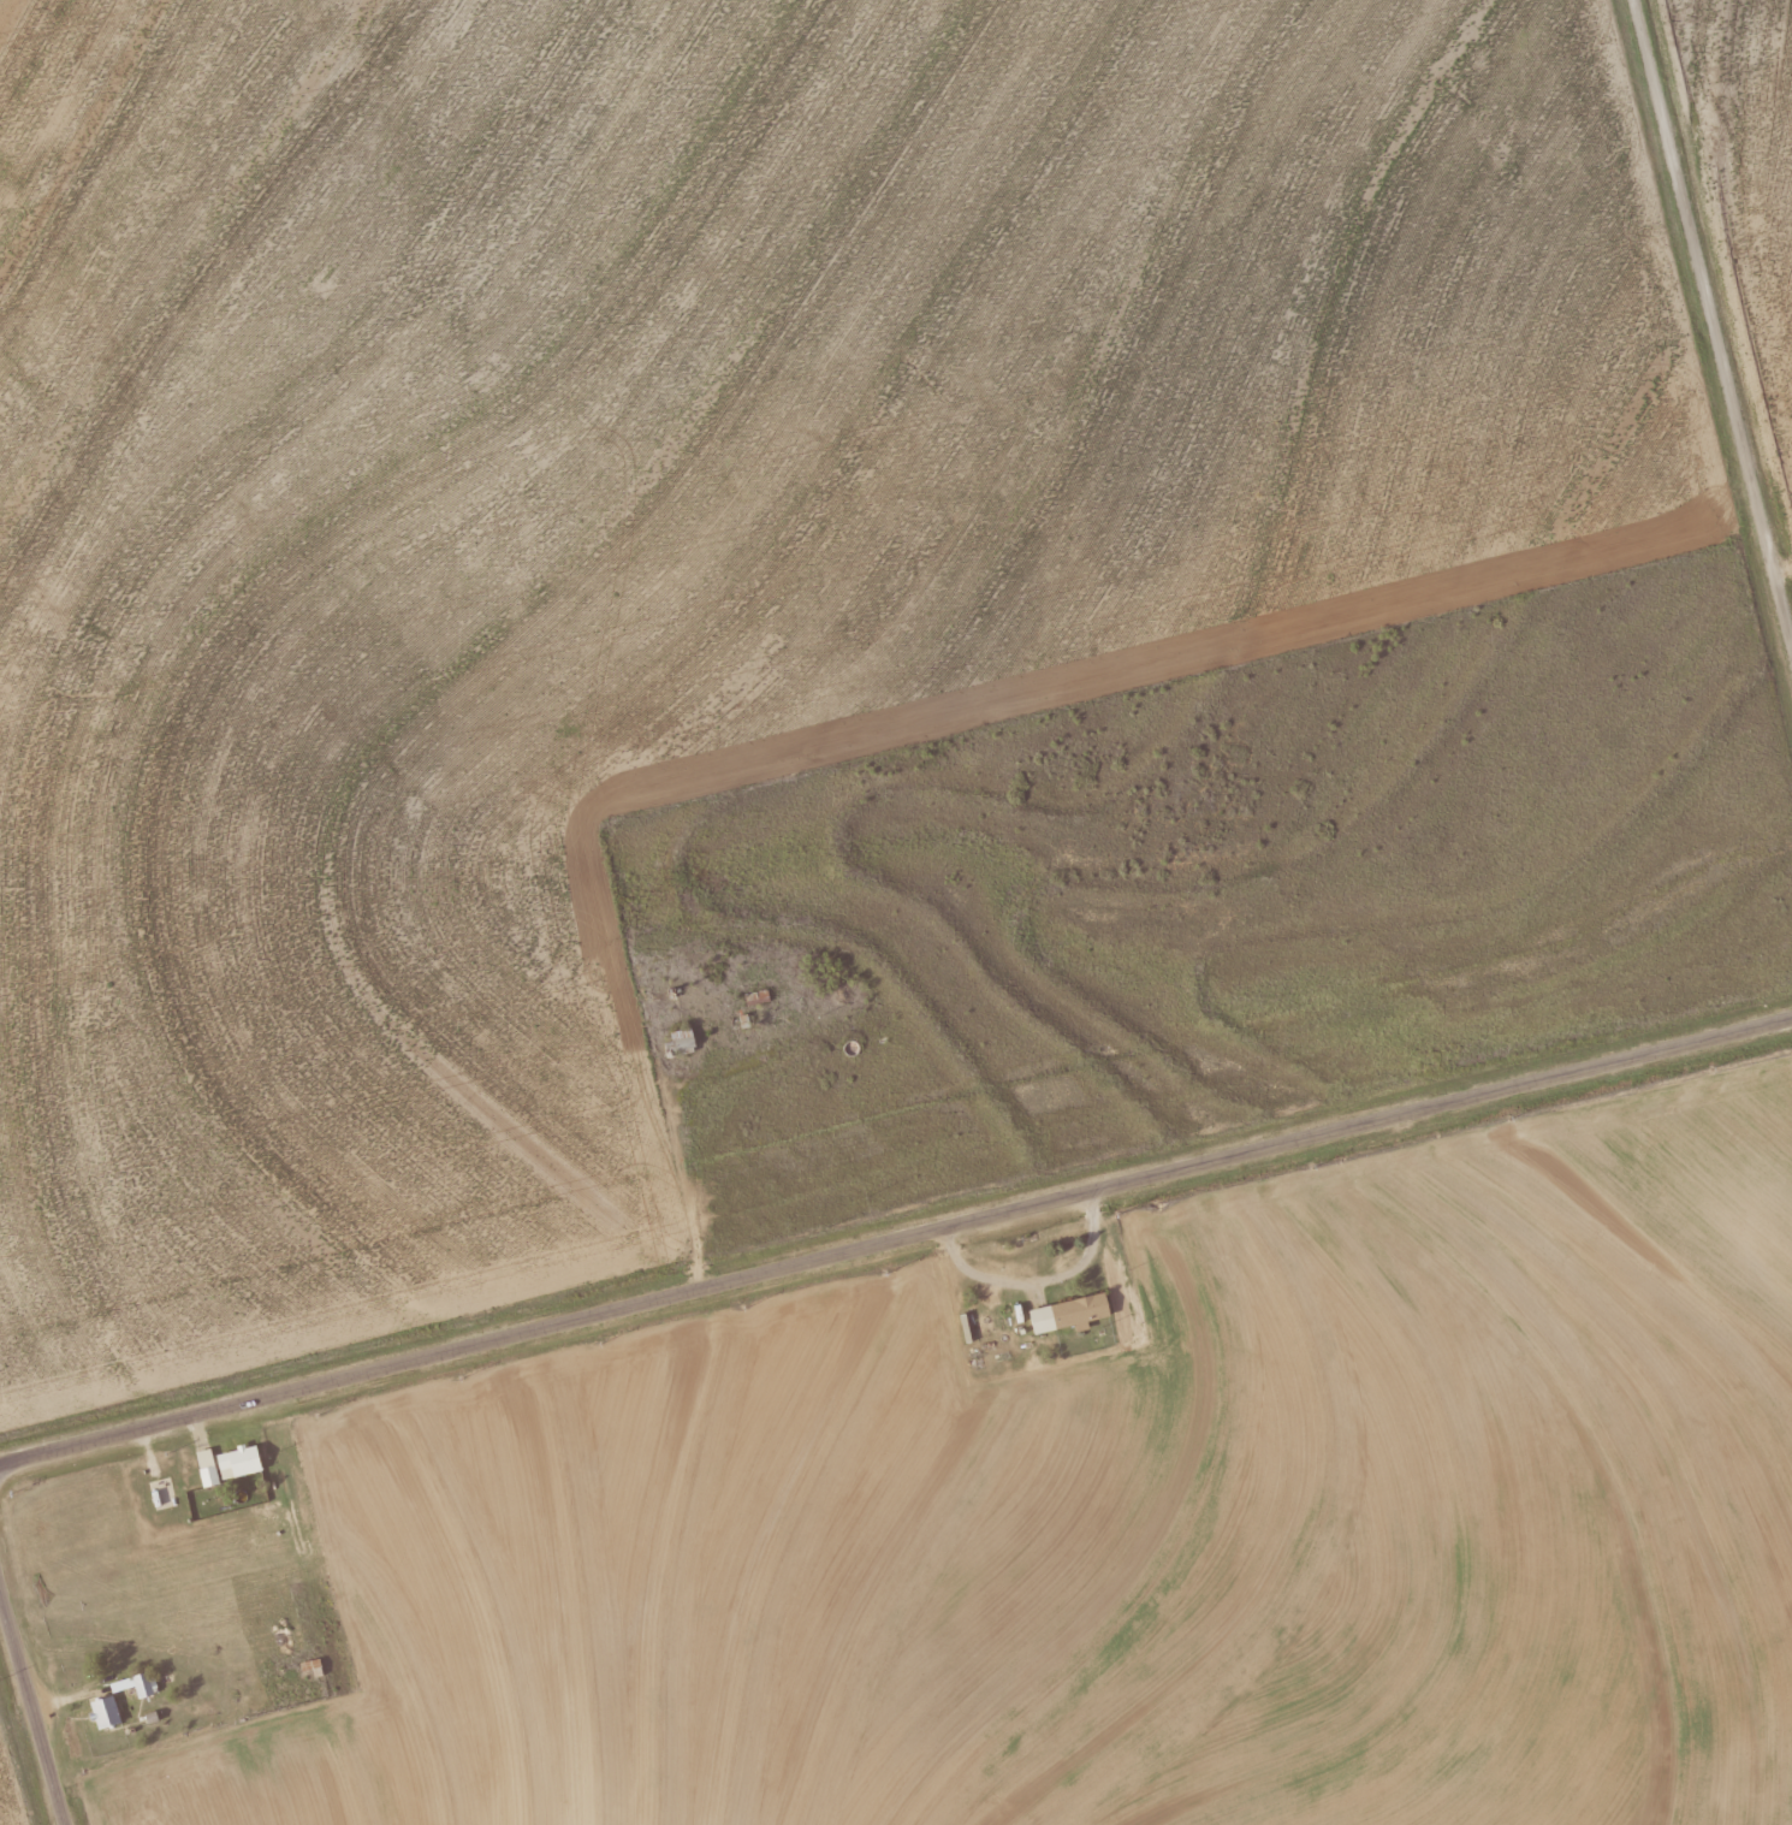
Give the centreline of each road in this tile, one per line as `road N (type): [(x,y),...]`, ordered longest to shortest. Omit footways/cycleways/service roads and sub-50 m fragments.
road 1 (residential): [(0,1467),(714,1282),(1034,1213),(1791,1015)]
road 2 (residential): [(1791,646),(1636,0)]
road 3 (residential): [(71,1824),(0,1563)]

